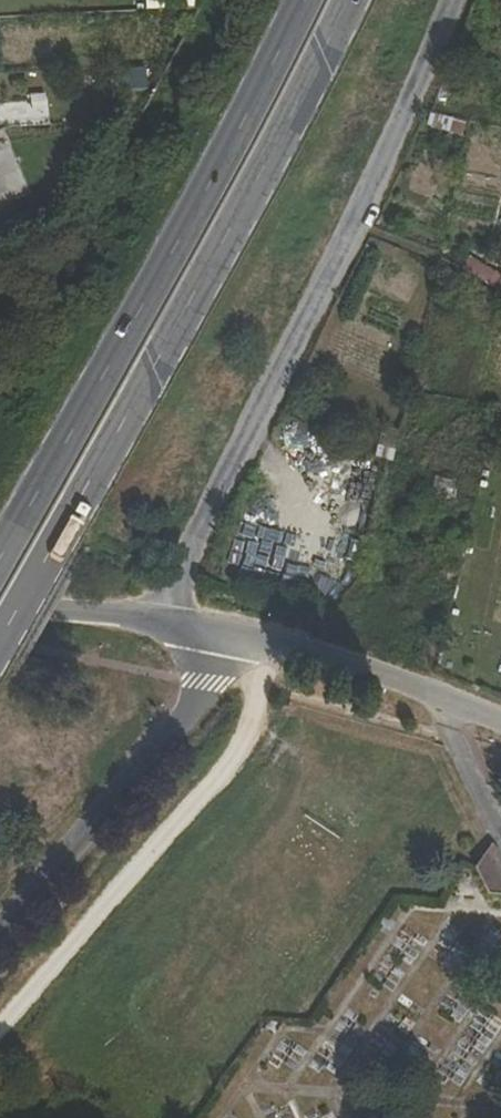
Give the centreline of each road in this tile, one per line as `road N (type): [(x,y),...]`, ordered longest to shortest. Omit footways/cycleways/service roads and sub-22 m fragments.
road 1 (primary): [(0,646),(350,0)]
road 2 (unclassified): [(156,623),(455,0)]
road 3 (primary): [(305,0),(0,563)]
road 4 (primary): [(0,937),(247,646)]
road 5 (residential): [(247,646),(500,737)]
road 6 (residential): [(0,612),(156,623)]

